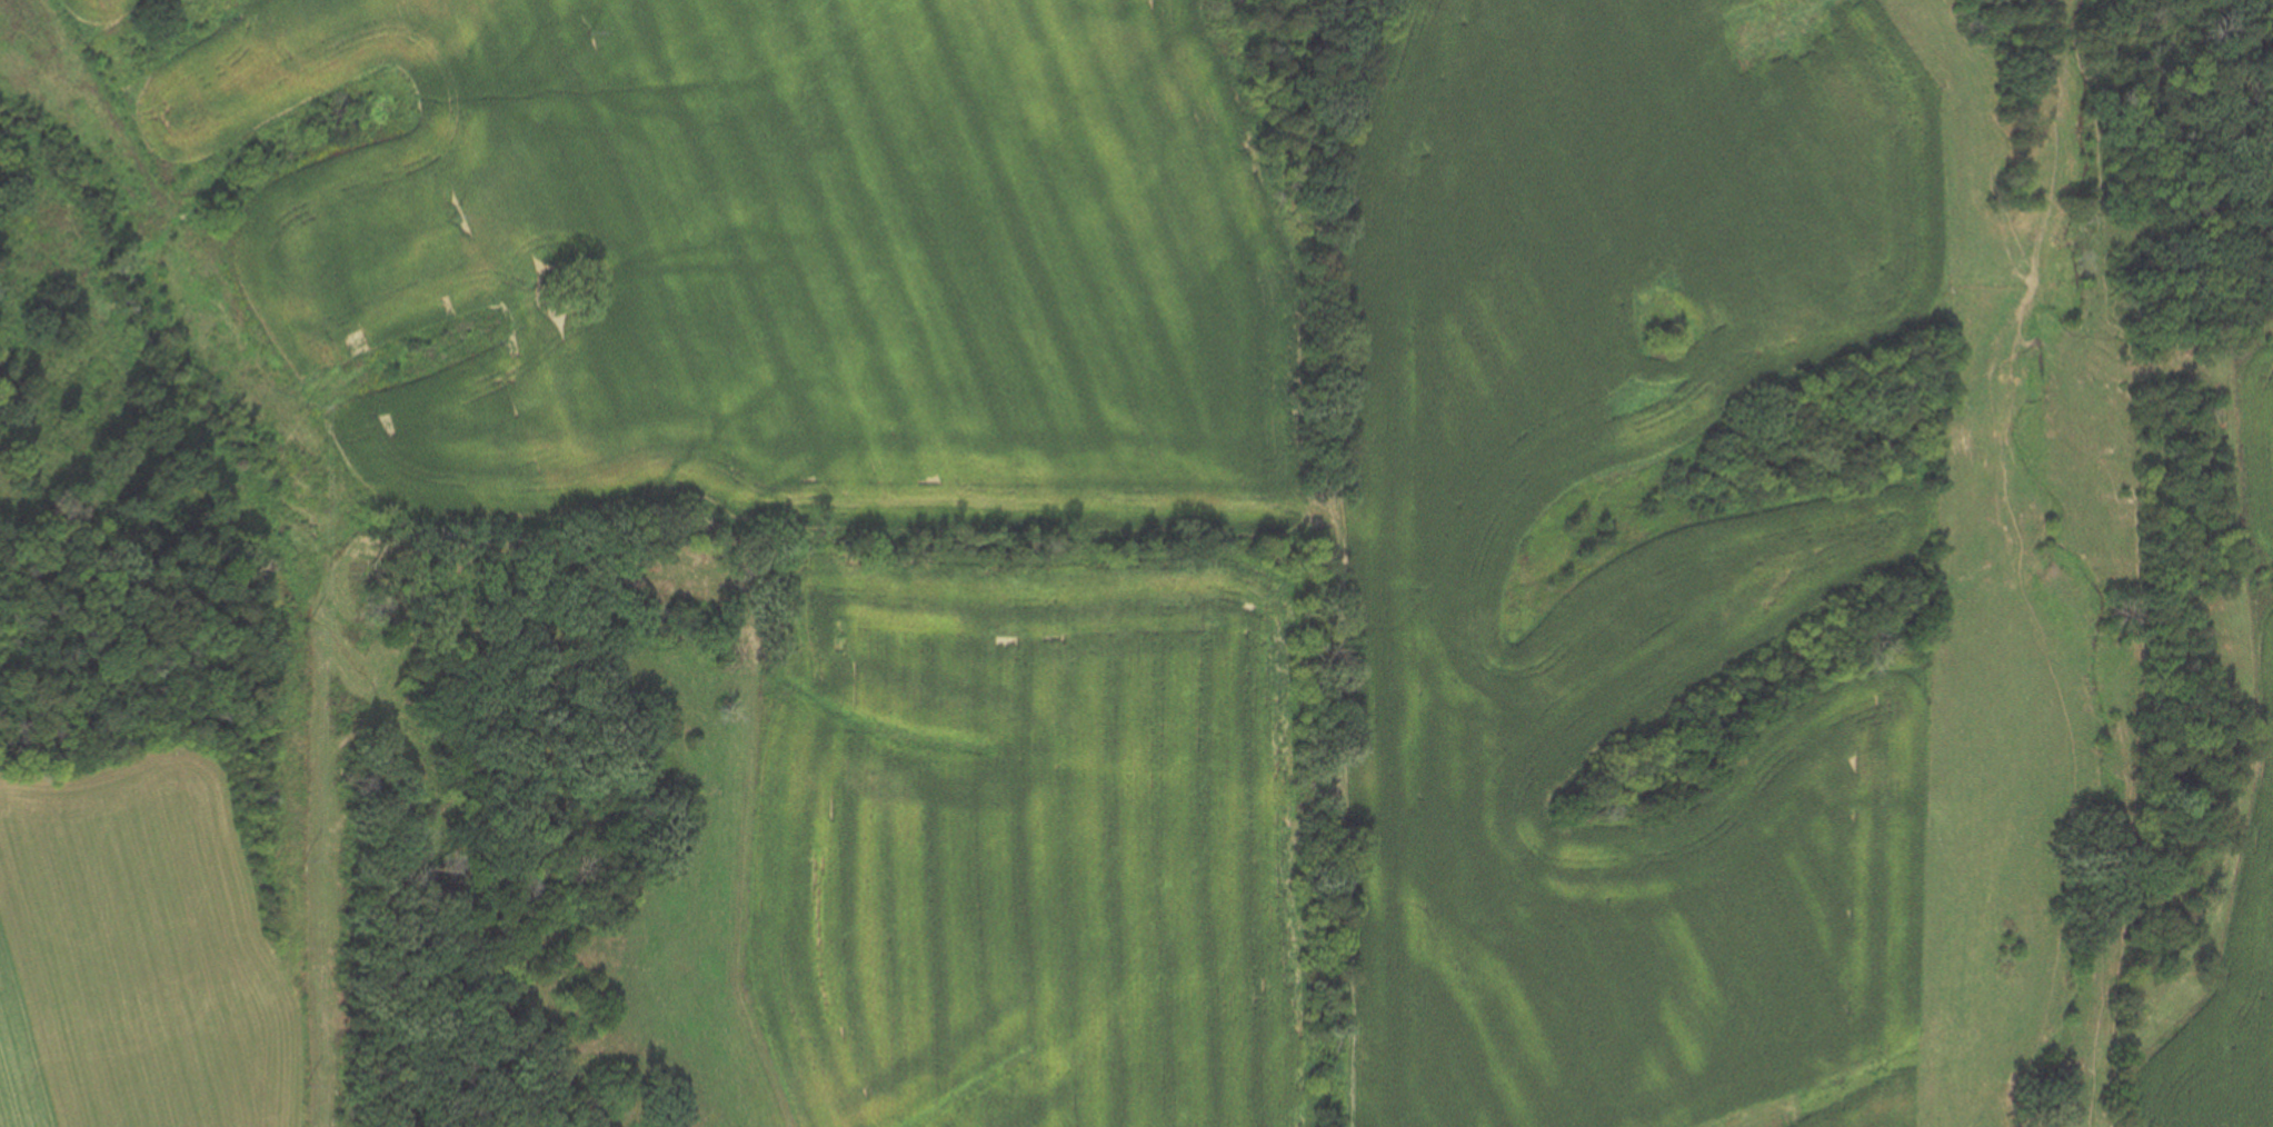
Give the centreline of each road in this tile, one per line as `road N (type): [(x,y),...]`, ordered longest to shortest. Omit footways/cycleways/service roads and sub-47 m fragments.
road 1 (track): [(1355,835),(1351,1126)]

